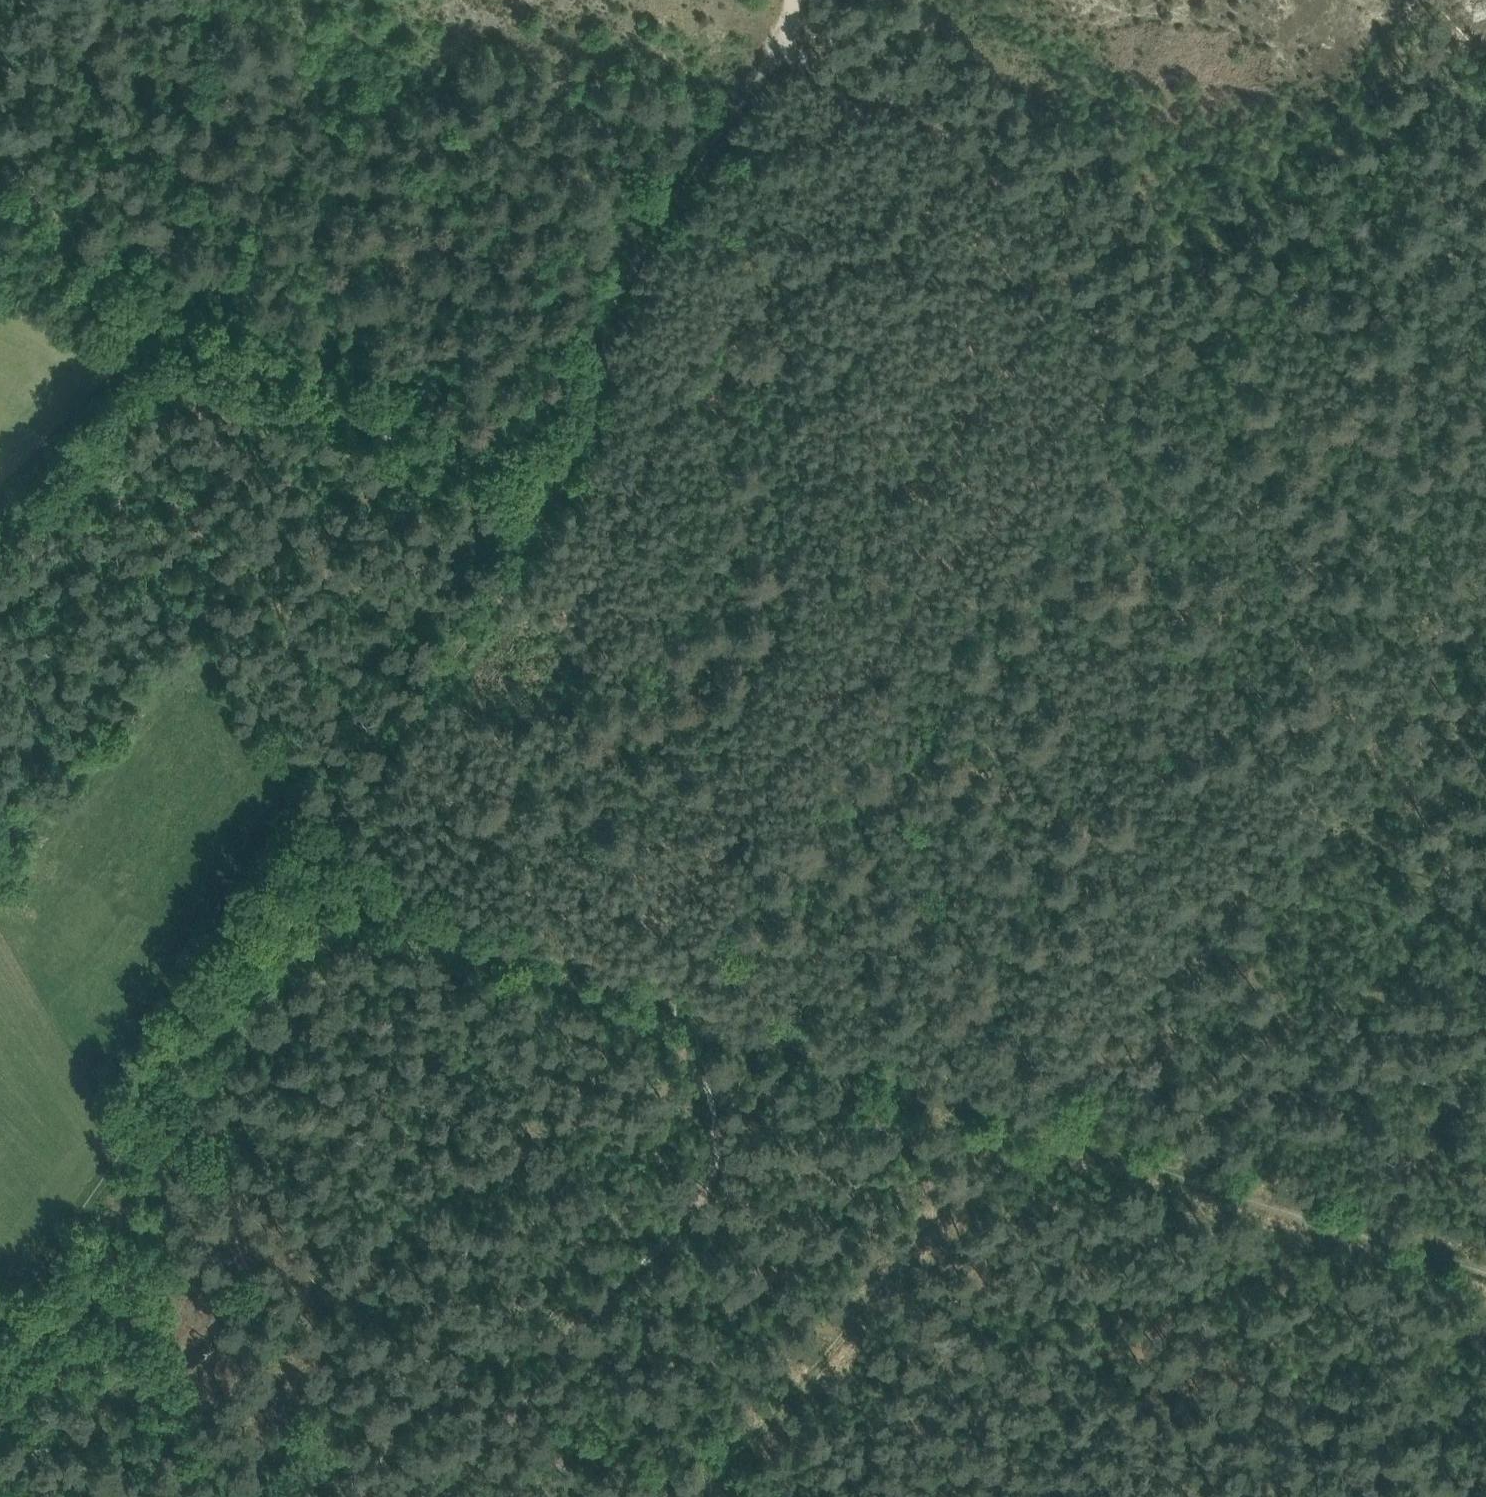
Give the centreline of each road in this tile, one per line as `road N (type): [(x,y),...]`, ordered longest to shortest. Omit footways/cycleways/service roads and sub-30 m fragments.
road 1 (track): [(1485,1275),(310,879)]
road 2 (track): [(553,503),(173,341)]
road 3 (track): [(173,341),(0,515)]
road 4 (track): [(173,341),(0,257)]

